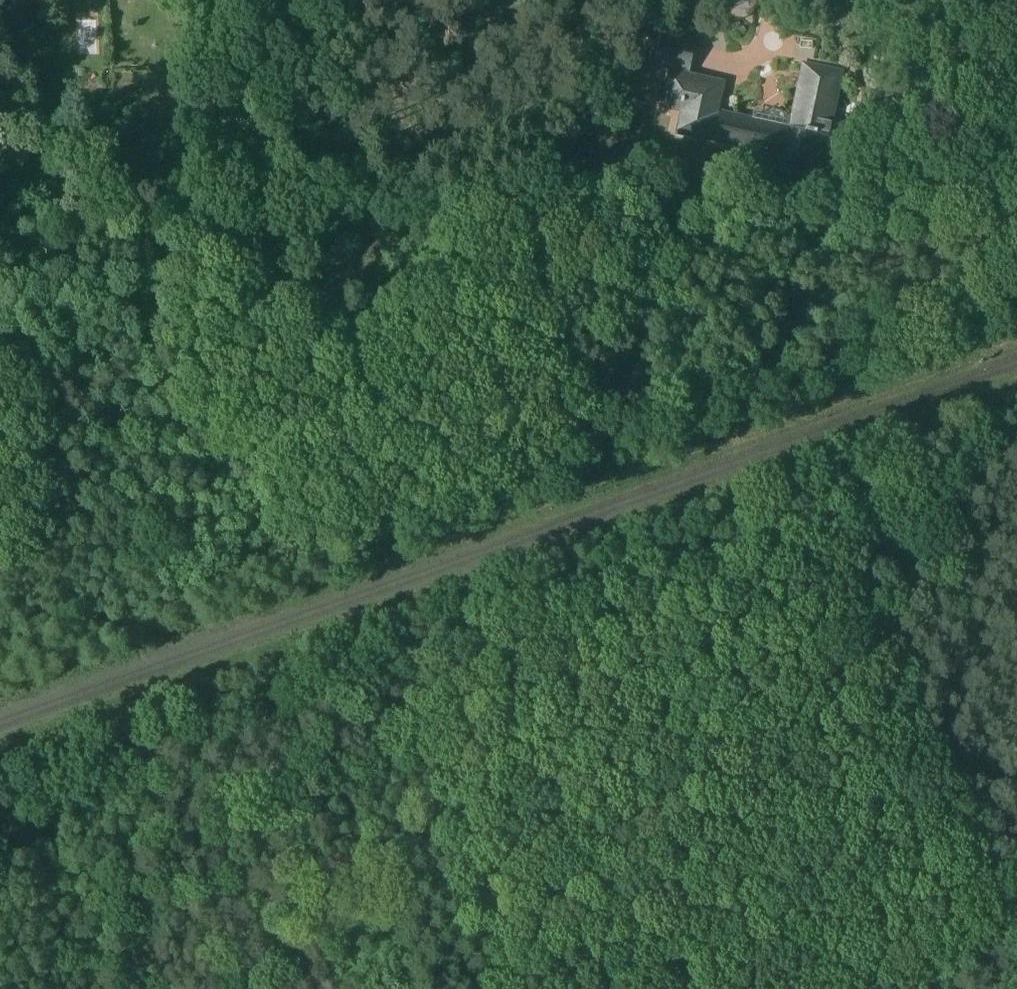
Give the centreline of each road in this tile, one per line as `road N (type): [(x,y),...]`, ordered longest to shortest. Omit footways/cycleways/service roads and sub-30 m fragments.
road 1 (track): [(1016,910),(883,988)]

